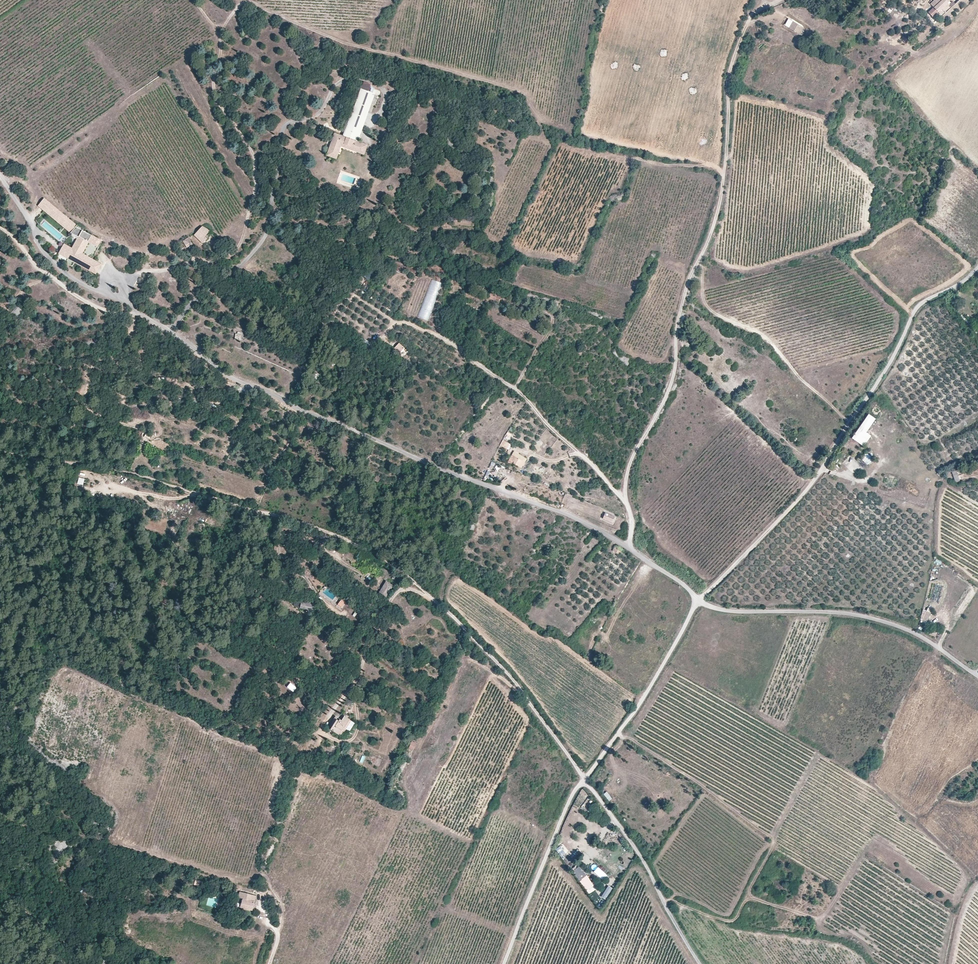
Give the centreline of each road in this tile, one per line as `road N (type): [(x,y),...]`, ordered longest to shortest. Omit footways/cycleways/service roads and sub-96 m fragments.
road 1 (track): [(586,781),(454,617),(349,540),(118,471),(0,452)]
road 2 (unclassified): [(136,311),(230,377),(597,529),(700,601)]
road 3 (track): [(630,548),(629,465),(674,373),(682,302),(719,208),(727,80),(749,17)]
road 4 (track): [(246,0),(334,40),(512,88),(543,122),(566,130),(564,143),(638,157)]
road 5 (track): [(700,601),(821,476),(917,308),(977,269)]
road 6 (track): [(169,332),(267,233),(287,123),(317,114),(335,84),(356,77),(384,92),(380,115),(370,121)]
road 7 (track): [(128,303),(129,286),(143,273),(236,251),(255,188),(255,158),(215,93),(217,33),(194,0)]
road 8 (track): [(625,501),(514,388),(441,337),(392,321),(355,295)]
road 9 (unclassified): [(700,601),(721,611),(875,619),(910,630),(977,676)]
road 10 (track): [(700,255),(708,308),(763,336),(849,422)]
road 11 (unclassified): [(586,781),(641,857),(699,963)]
road 12 (unclassified): [(586,781),(700,601)]
road 13 (unclassified): [(505,963),(586,781)]
road 14 (track): [(0,177),(54,266),(117,299)]
road 15 (track): [(0,227),(68,291),(106,312),(136,311)]
road 16 (track): [(662,899),(730,922),(768,849)]

